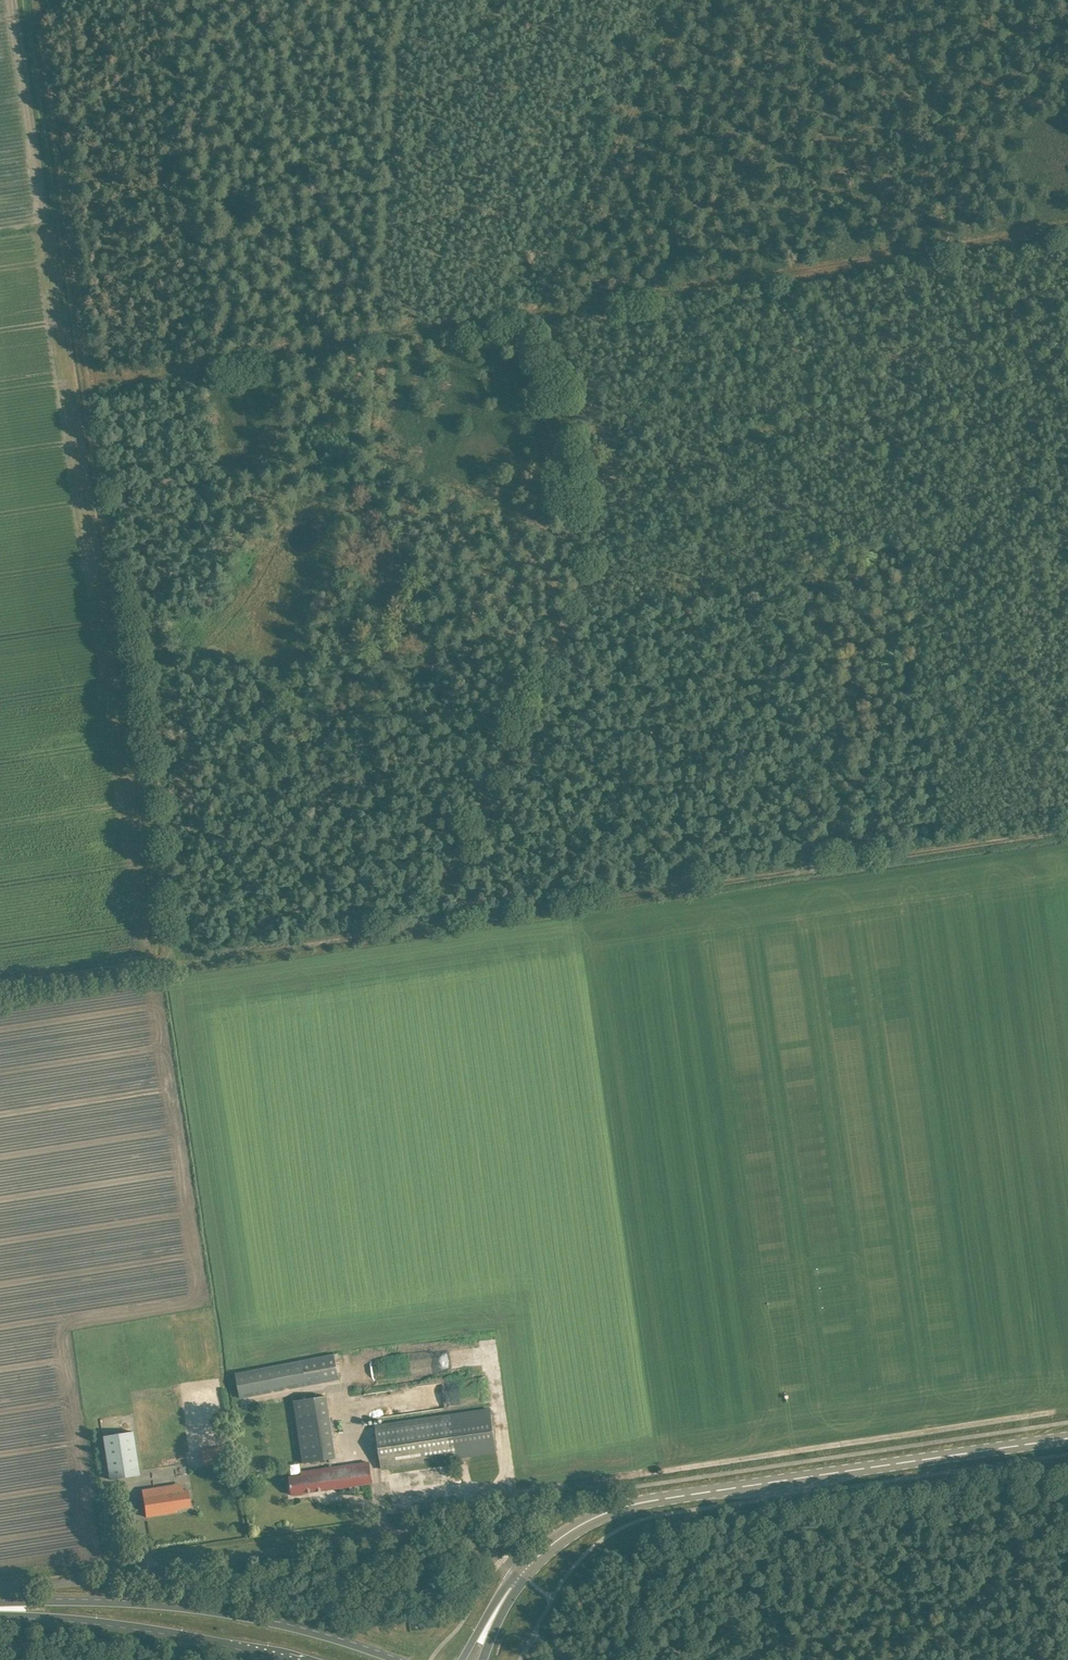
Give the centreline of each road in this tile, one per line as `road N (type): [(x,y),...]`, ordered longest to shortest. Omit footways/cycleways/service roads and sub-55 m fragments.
road 1 (track): [(135,694),(39,0)]
road 2 (track): [(418,932),(585,586),(548,313)]
road 3 (track): [(1067,835),(418,932)]
road 4 (track): [(1049,1412),(471,1499),(453,1529)]
road 5 (secondary): [(521,1574),(580,1524),(637,1501),(1067,1439)]
road 6 (unclassified): [(521,1574),(468,1536),(430,1529),(0,1586)]
road 7 (track): [(548,313),(1067,228)]
road 8 (track): [(93,373),(548,313)]
road 9 (primary): [(395,1659),(197,1607),(0,1606)]
road 10 (track): [(687,0),(548,313)]
road 11 (primary): [(0,1613),(300,1659)]
road 12 (track): [(178,965),(135,694)]
road 13 (track): [(418,932),(178,965)]
road 14 (track): [(178,965),(0,991)]

